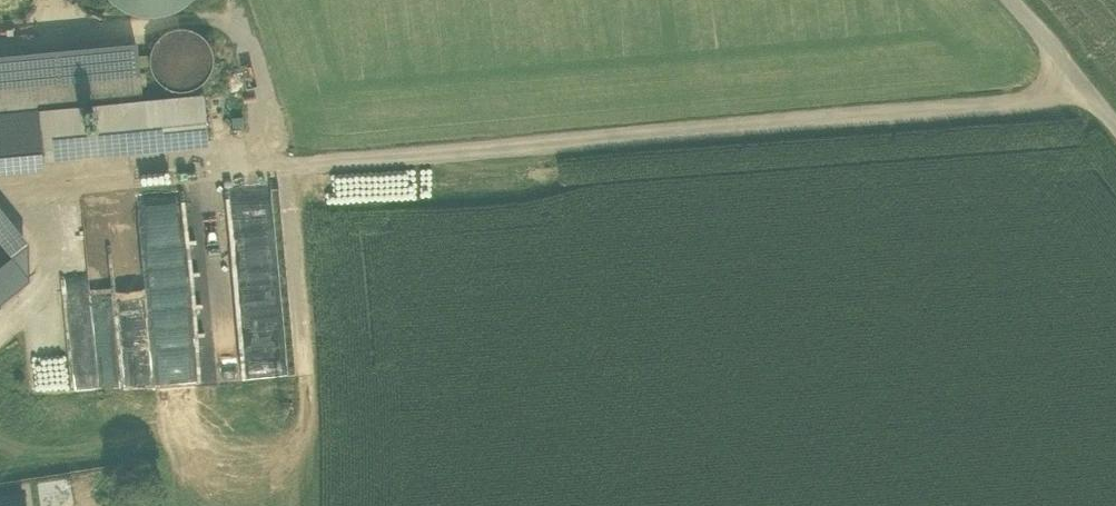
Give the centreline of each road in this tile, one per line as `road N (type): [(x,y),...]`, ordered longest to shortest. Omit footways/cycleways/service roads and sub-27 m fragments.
road 1 (track): [(1032,22),(253,167),(37,187)]
road 2 (track): [(253,167),(295,505)]
road 3 (unclassified): [(1115,127),(1012,0)]

